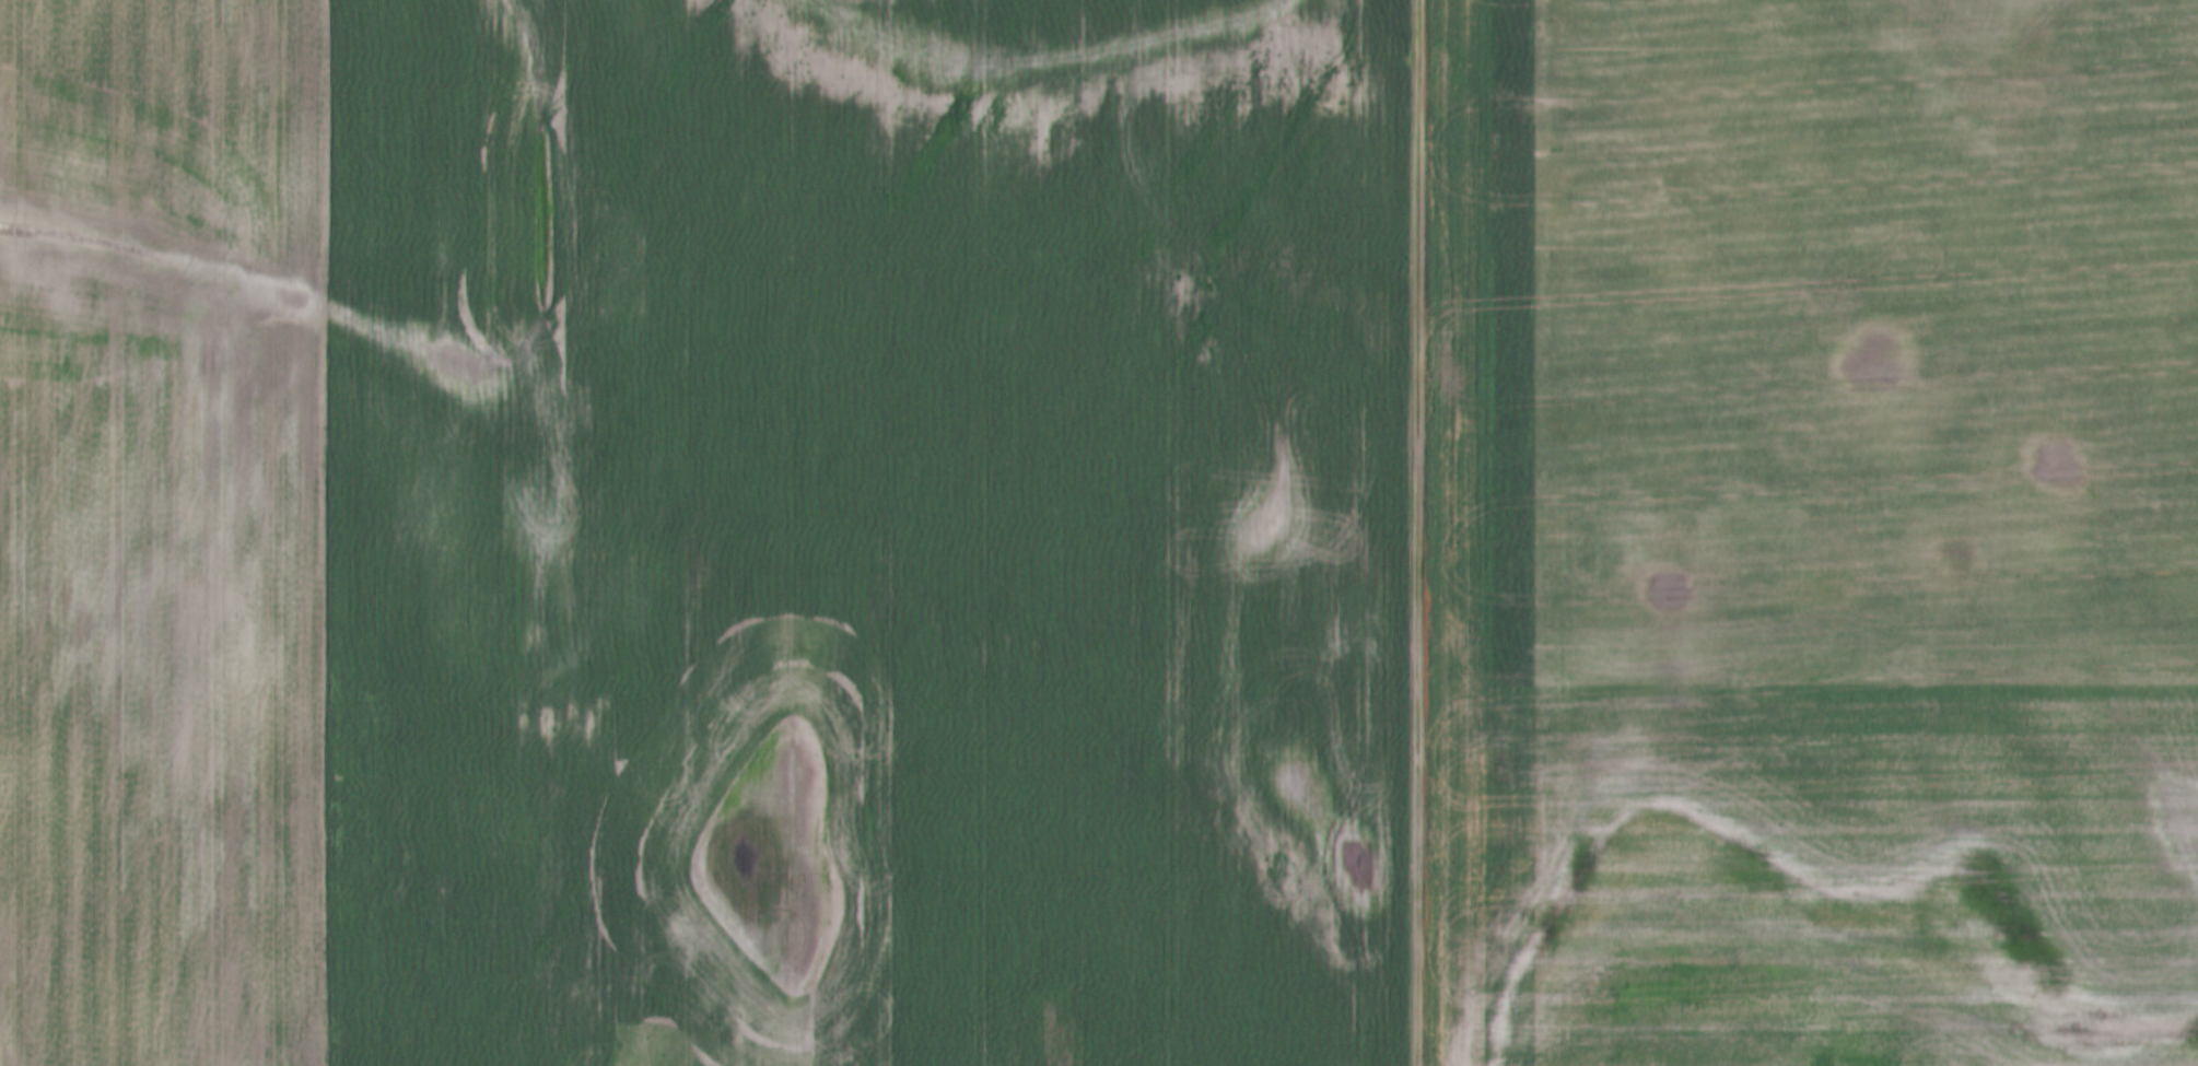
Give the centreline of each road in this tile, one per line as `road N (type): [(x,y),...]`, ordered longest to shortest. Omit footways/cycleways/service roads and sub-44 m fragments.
road 1 (track): [(1423,0),(1421,1065)]

